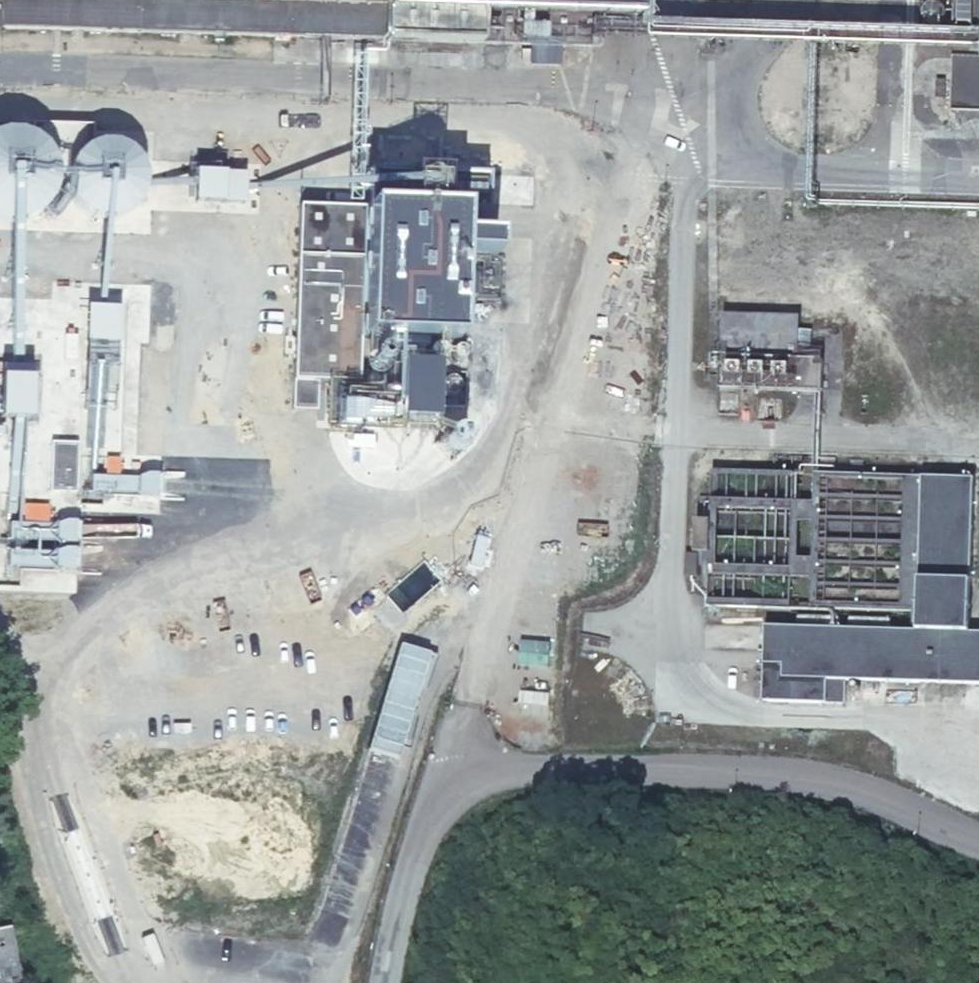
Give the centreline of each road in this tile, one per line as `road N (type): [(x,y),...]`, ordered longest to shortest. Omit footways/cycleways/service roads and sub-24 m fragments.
road 1 (unclassified): [(384,982),(406,874),(445,792),(500,771),(686,767),(818,778),(907,803),(978,841)]

